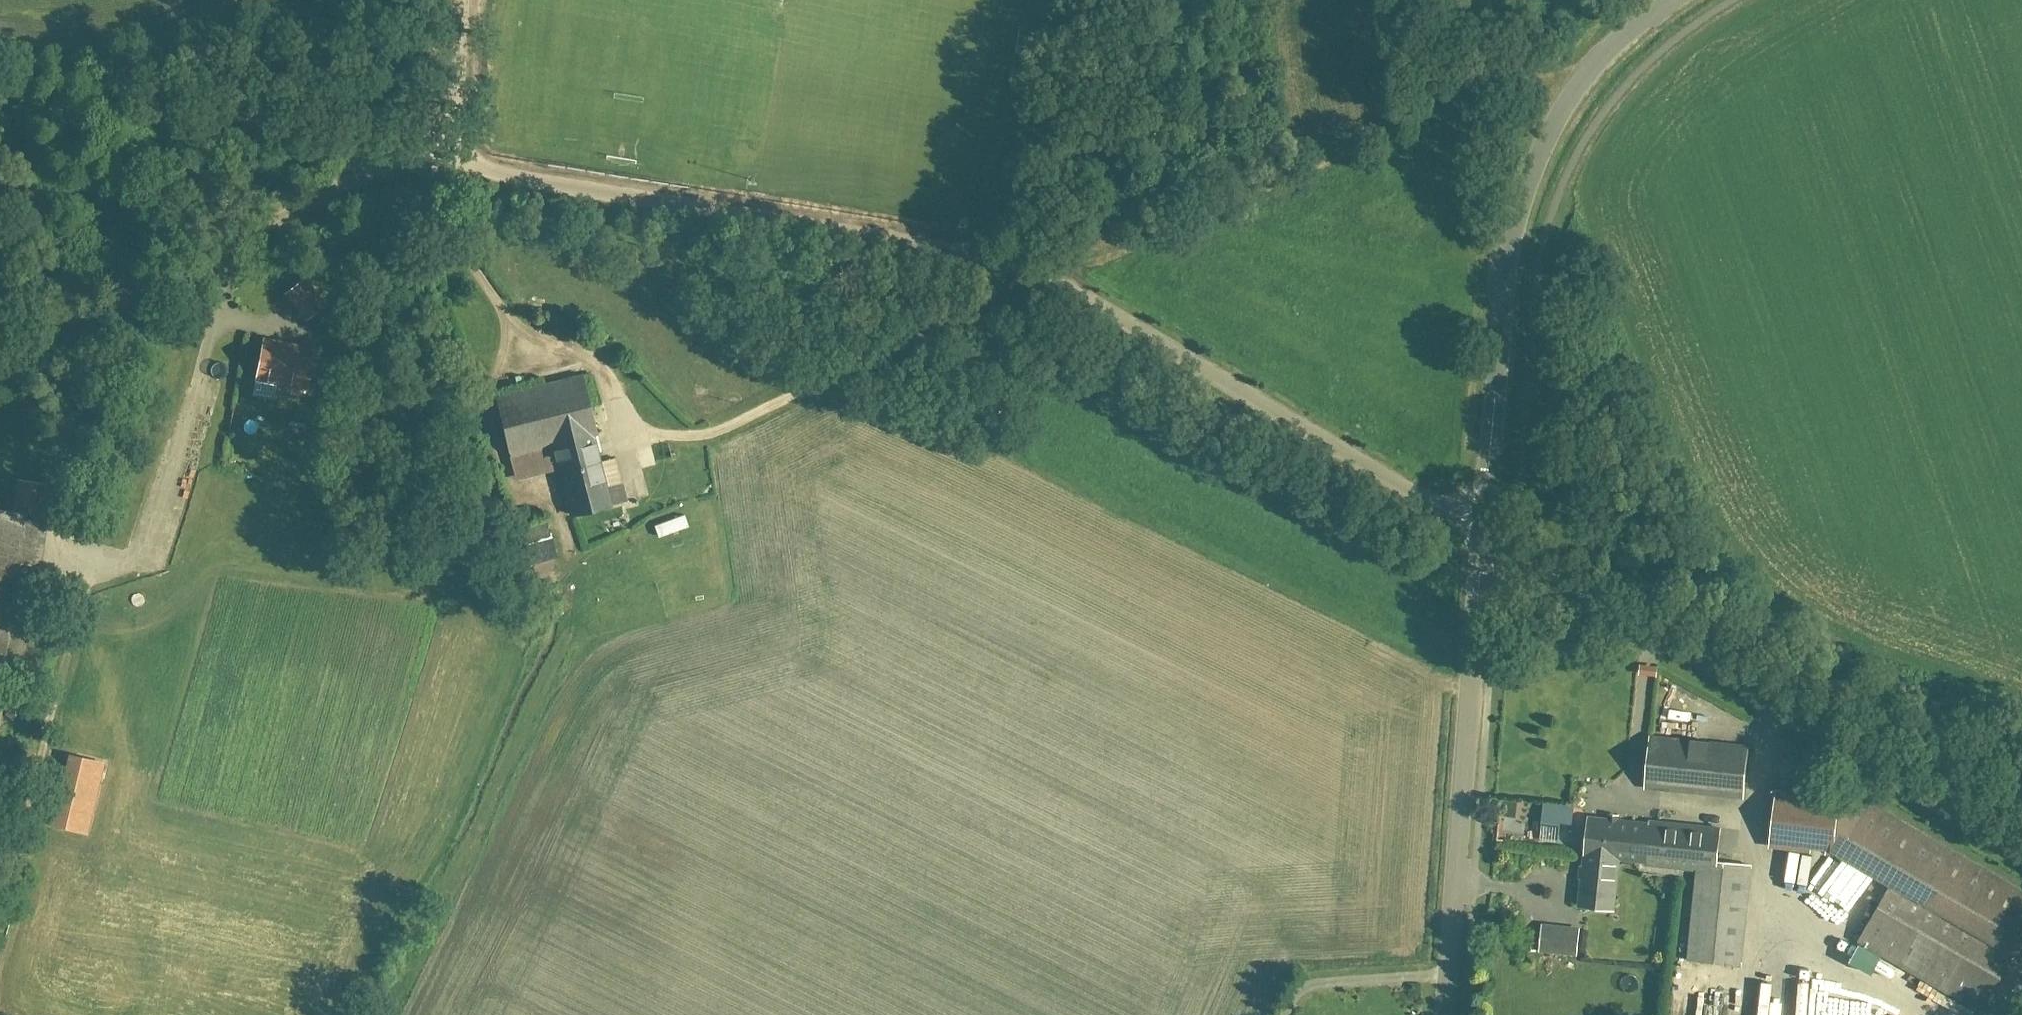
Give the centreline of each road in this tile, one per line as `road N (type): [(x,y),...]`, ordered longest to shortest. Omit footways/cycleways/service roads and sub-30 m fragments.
road 1 (residential): [(449,162),(883,239),(1044,277),(1483,537)]
road 2 (residential): [(1483,537),(2021,851)]
road 3 (tertiary): [(1673,0),(1578,84),(1529,176),(1504,283),(1483,537)]
road 4 (track): [(47,729),(94,581),(149,542),(226,251)]
road 5 (residential): [(0,361),(407,163),(449,162)]
road 6 (tertiary): [(1483,537),(1445,1014)]
road 7 (residential): [(459,0),(449,162)]

